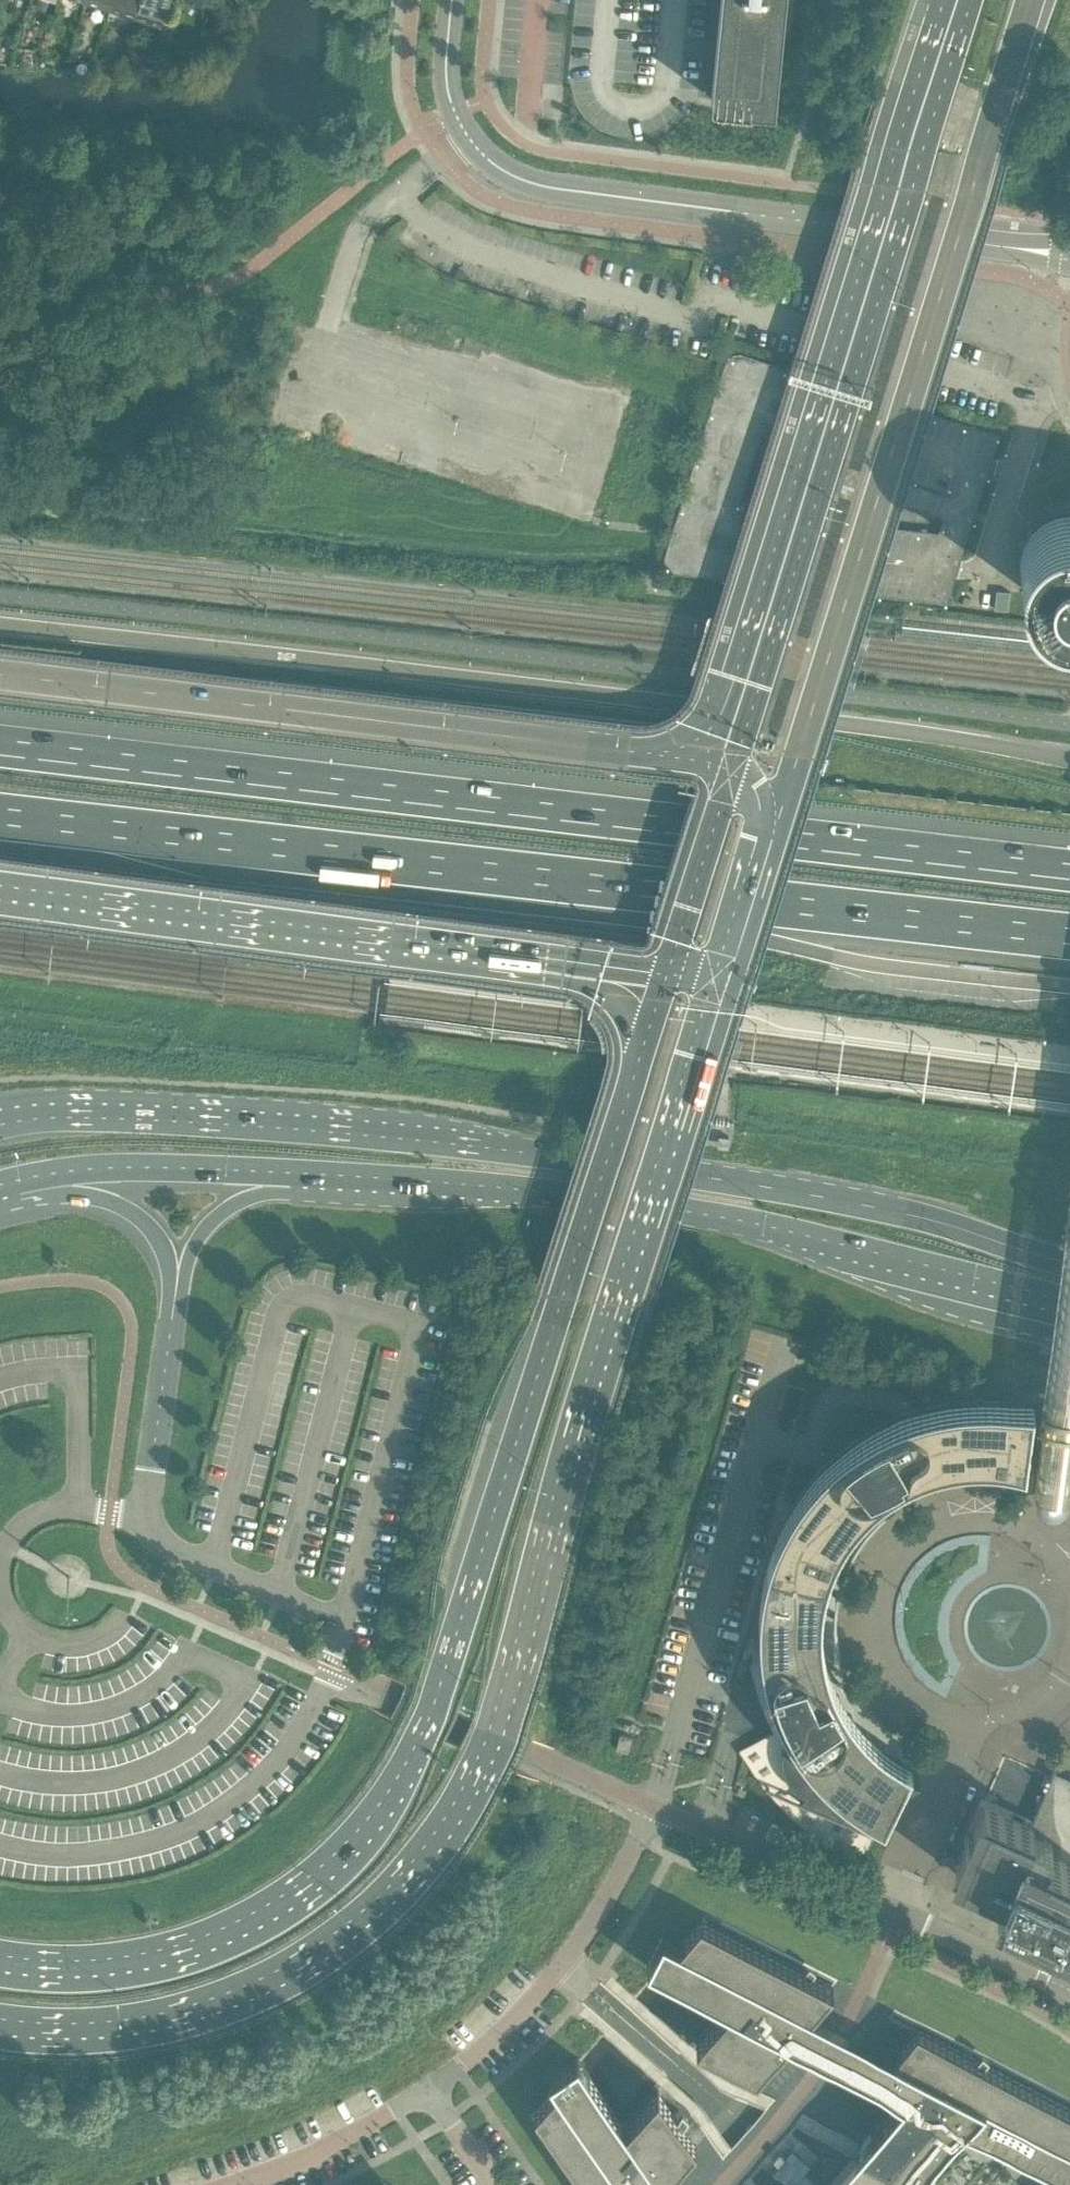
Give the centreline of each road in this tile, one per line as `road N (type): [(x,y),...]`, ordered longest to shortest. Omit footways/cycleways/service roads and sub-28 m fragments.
road 1 (primary): [(0,2034),(131,2034),(252,1999),(357,1935),(450,1836),(514,1699),(595,1393),(727,965)]
road 2 (primary): [(665,963),(441,1681),(397,1778),(323,1864),(224,1927),(108,1958),(0,1954)]
road 3 (primary): [(1069,1263),(915,1215),(503,1148),(407,1124),(88,1102),(0,1109)]
road 4 (primary): [(0,1183),(147,1166),(505,1187),(759,1223),(1069,1300)]
road 5 (motorway): [(1069,864),(0,739)]
road 6 (motorway): [(0,815),(1069,935)]
road 7 (primary): [(770,828),(1030,0)]
road 8 (primary): [(957,0),(744,670),(726,756)]
road 9 (tertiary): [(1069,258),(573,192),(512,173),(469,140),(453,113),(443,55),(449,0)]
road 10 (motorway): [(726,756),(0,670)]
road 11 (motorway): [(0,877),(665,963)]
road 12 (unclassified): [(1069,1991),(895,1911),(964,1756),(972,1716)]
road 13 (unclassified): [(429,2089),(548,1978),(589,1925),(650,1807)]
road 14 (unclassified): [(1038,1541),(997,1523),(949,1526),(923,1539),(889,1579),(881,1612),(894,1664),(926,1699),(972,1716)]
road 15 (unclassified): [(217,2184),(357,2132),(429,2089)]
road 16 (primary): [(726,756),(665,963)]
road 17 (primary): [(727,965),(770,828)]
road 18 (unclassified): [(972,1716),(1028,1702),(1069,1650)]

